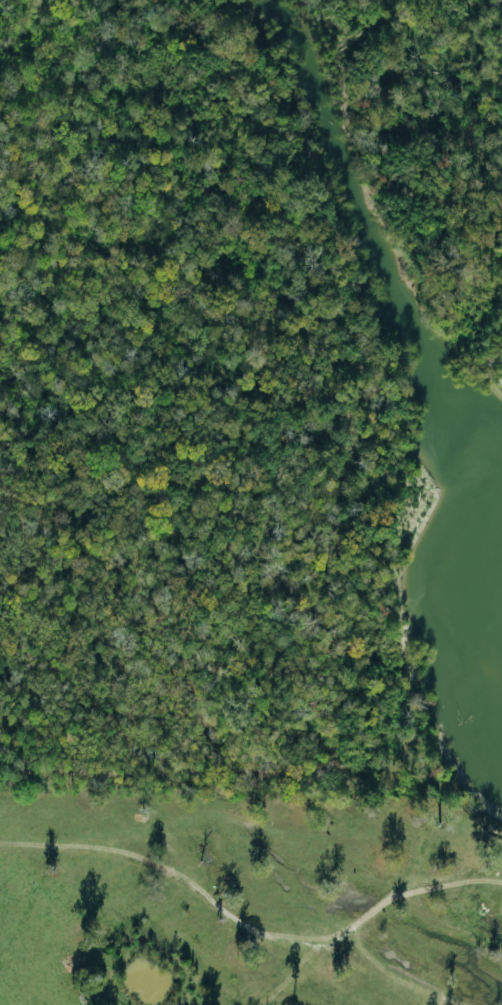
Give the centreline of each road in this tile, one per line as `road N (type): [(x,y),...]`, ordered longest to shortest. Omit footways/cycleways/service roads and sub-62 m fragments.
road 1 (residential): [(431,772),(259,885),(249,944),(275,1004)]
road 2 (residential): [(0,838),(102,910),(249,944)]

